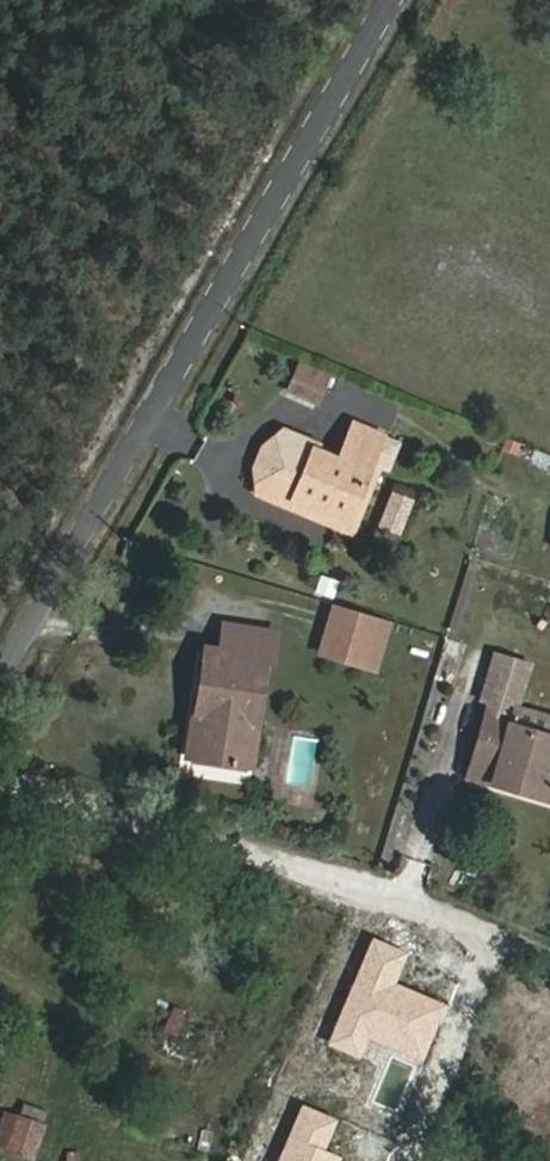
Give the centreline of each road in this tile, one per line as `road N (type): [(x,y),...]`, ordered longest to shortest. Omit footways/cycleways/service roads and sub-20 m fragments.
road 1 (residential): [(0,666),(398,0)]
road 2 (track): [(496,933),(368,878),(0,765)]

